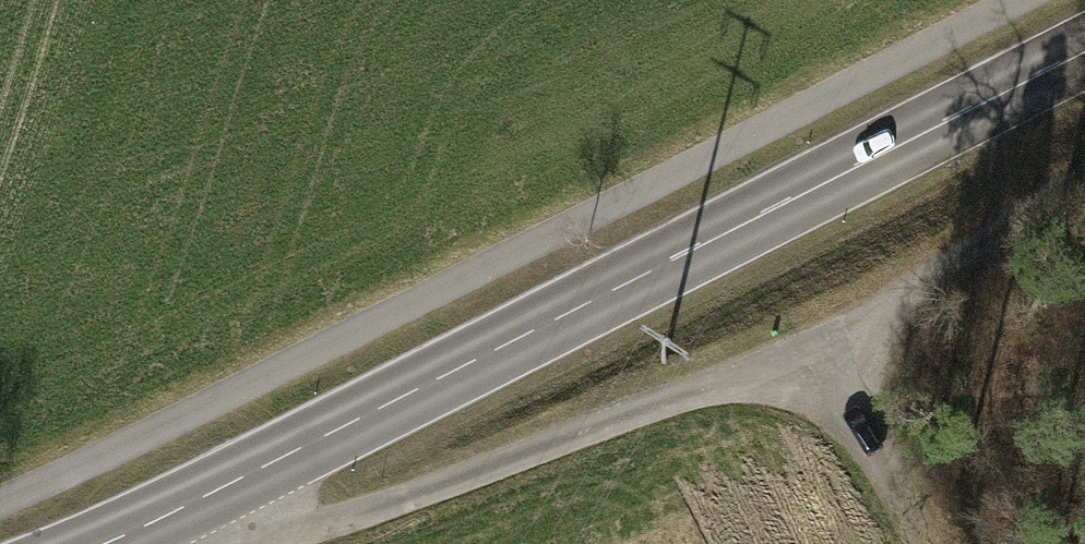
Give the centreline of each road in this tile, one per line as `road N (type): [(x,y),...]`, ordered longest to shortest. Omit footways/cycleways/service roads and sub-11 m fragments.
road 1 (primary): [(1084,52),(134,543)]
road 2 (track): [(136,543),(285,542),(813,353)]
road 3 (track): [(813,353),(1084,178)]
road 4 (track): [(813,353),(920,543)]

